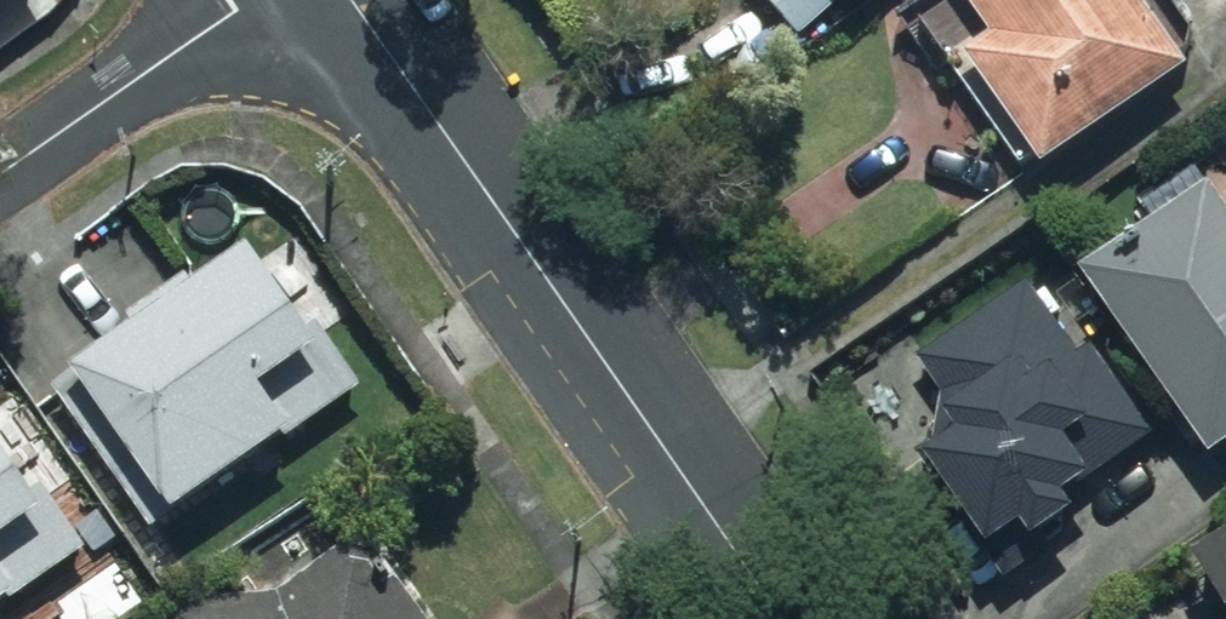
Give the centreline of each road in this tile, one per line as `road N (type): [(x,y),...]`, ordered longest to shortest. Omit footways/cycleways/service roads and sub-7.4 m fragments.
road 1 (tertiary): [(779,618),(347,0)]
road 2 (residential): [(0,176),(258,0)]

